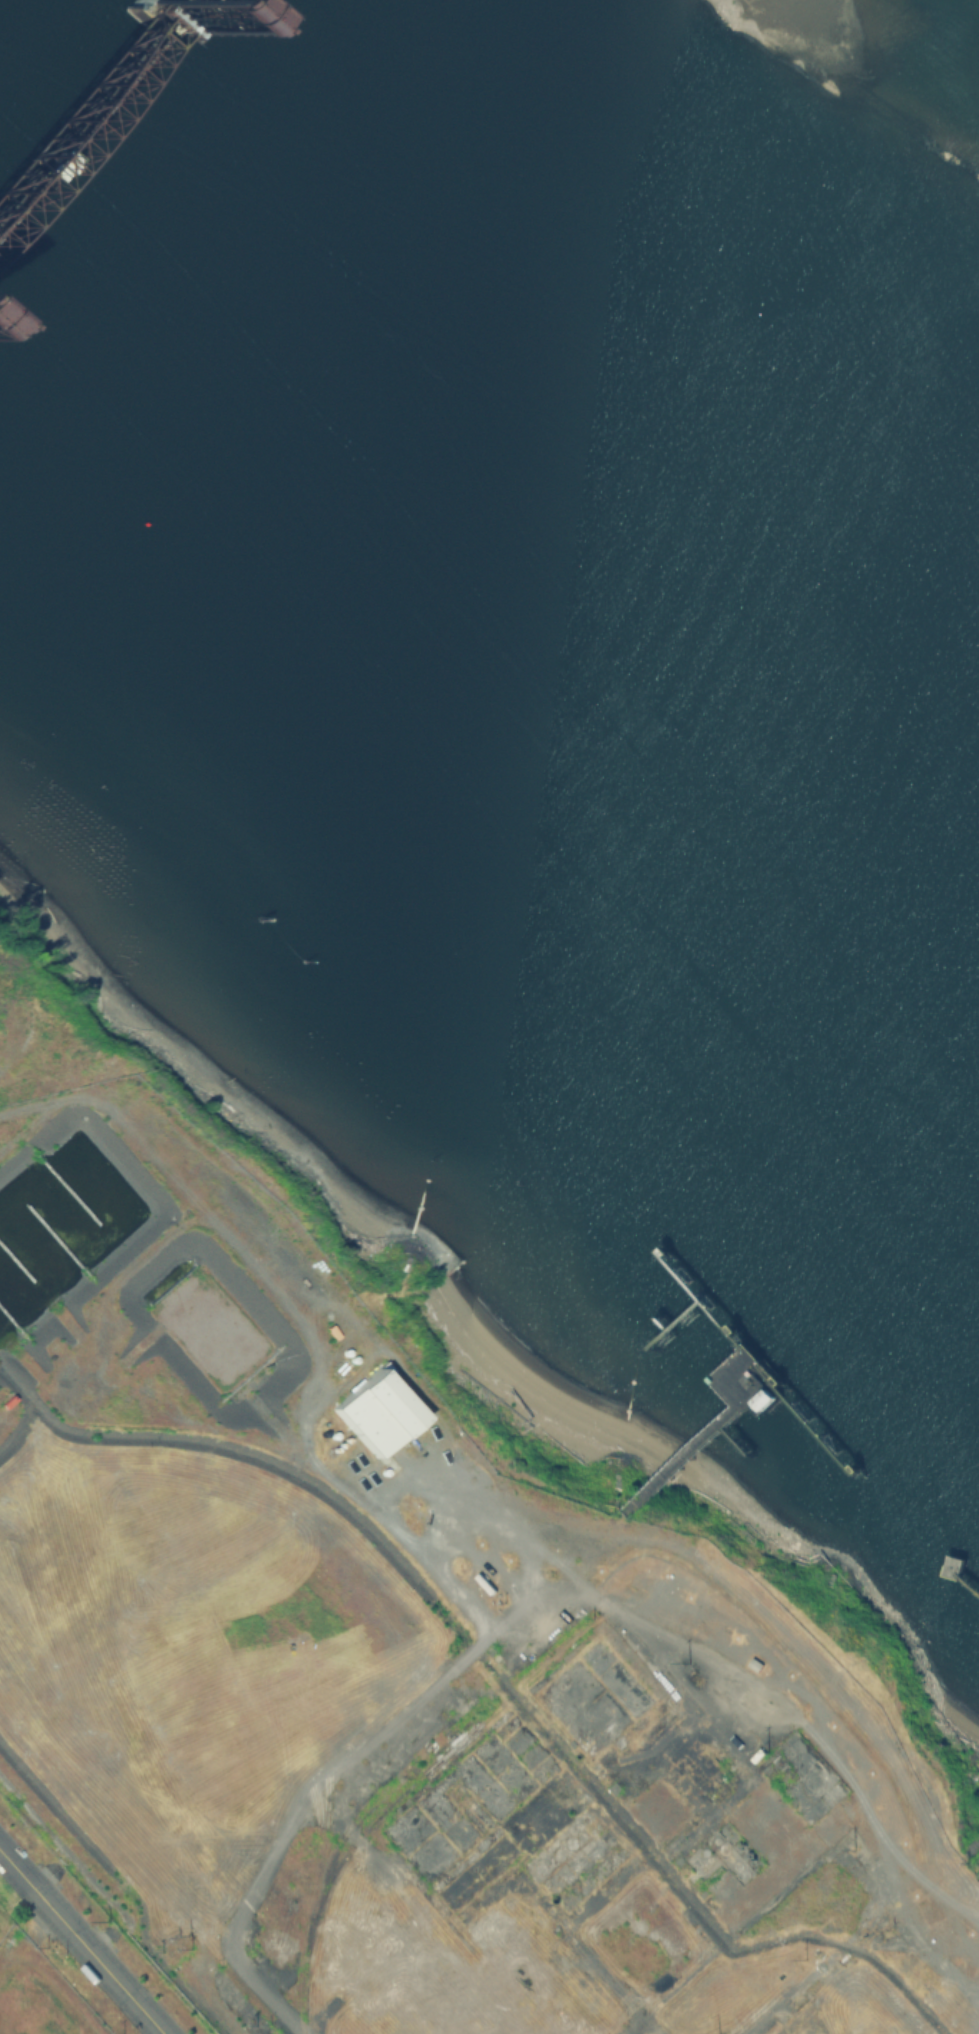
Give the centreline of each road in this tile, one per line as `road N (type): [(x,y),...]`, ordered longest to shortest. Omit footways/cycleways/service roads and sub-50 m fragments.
road 1 (tertiary): [(165,2033),(0,1849)]

